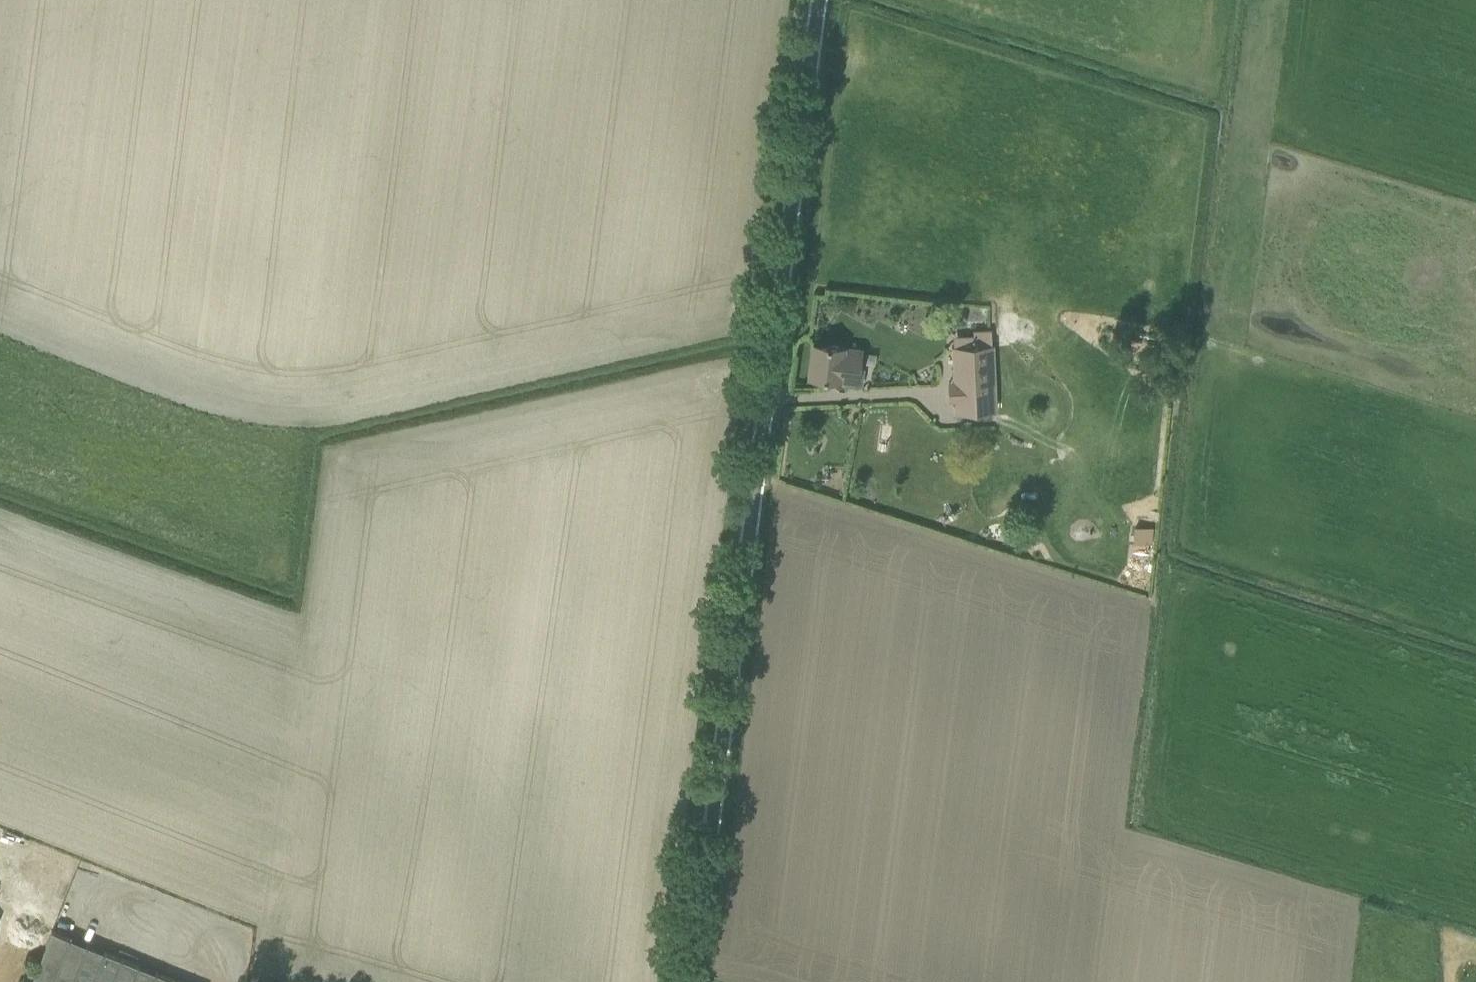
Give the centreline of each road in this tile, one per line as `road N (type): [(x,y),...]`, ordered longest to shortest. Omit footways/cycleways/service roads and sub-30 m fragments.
road 1 (unclassified): [(698,981),(833,0)]

